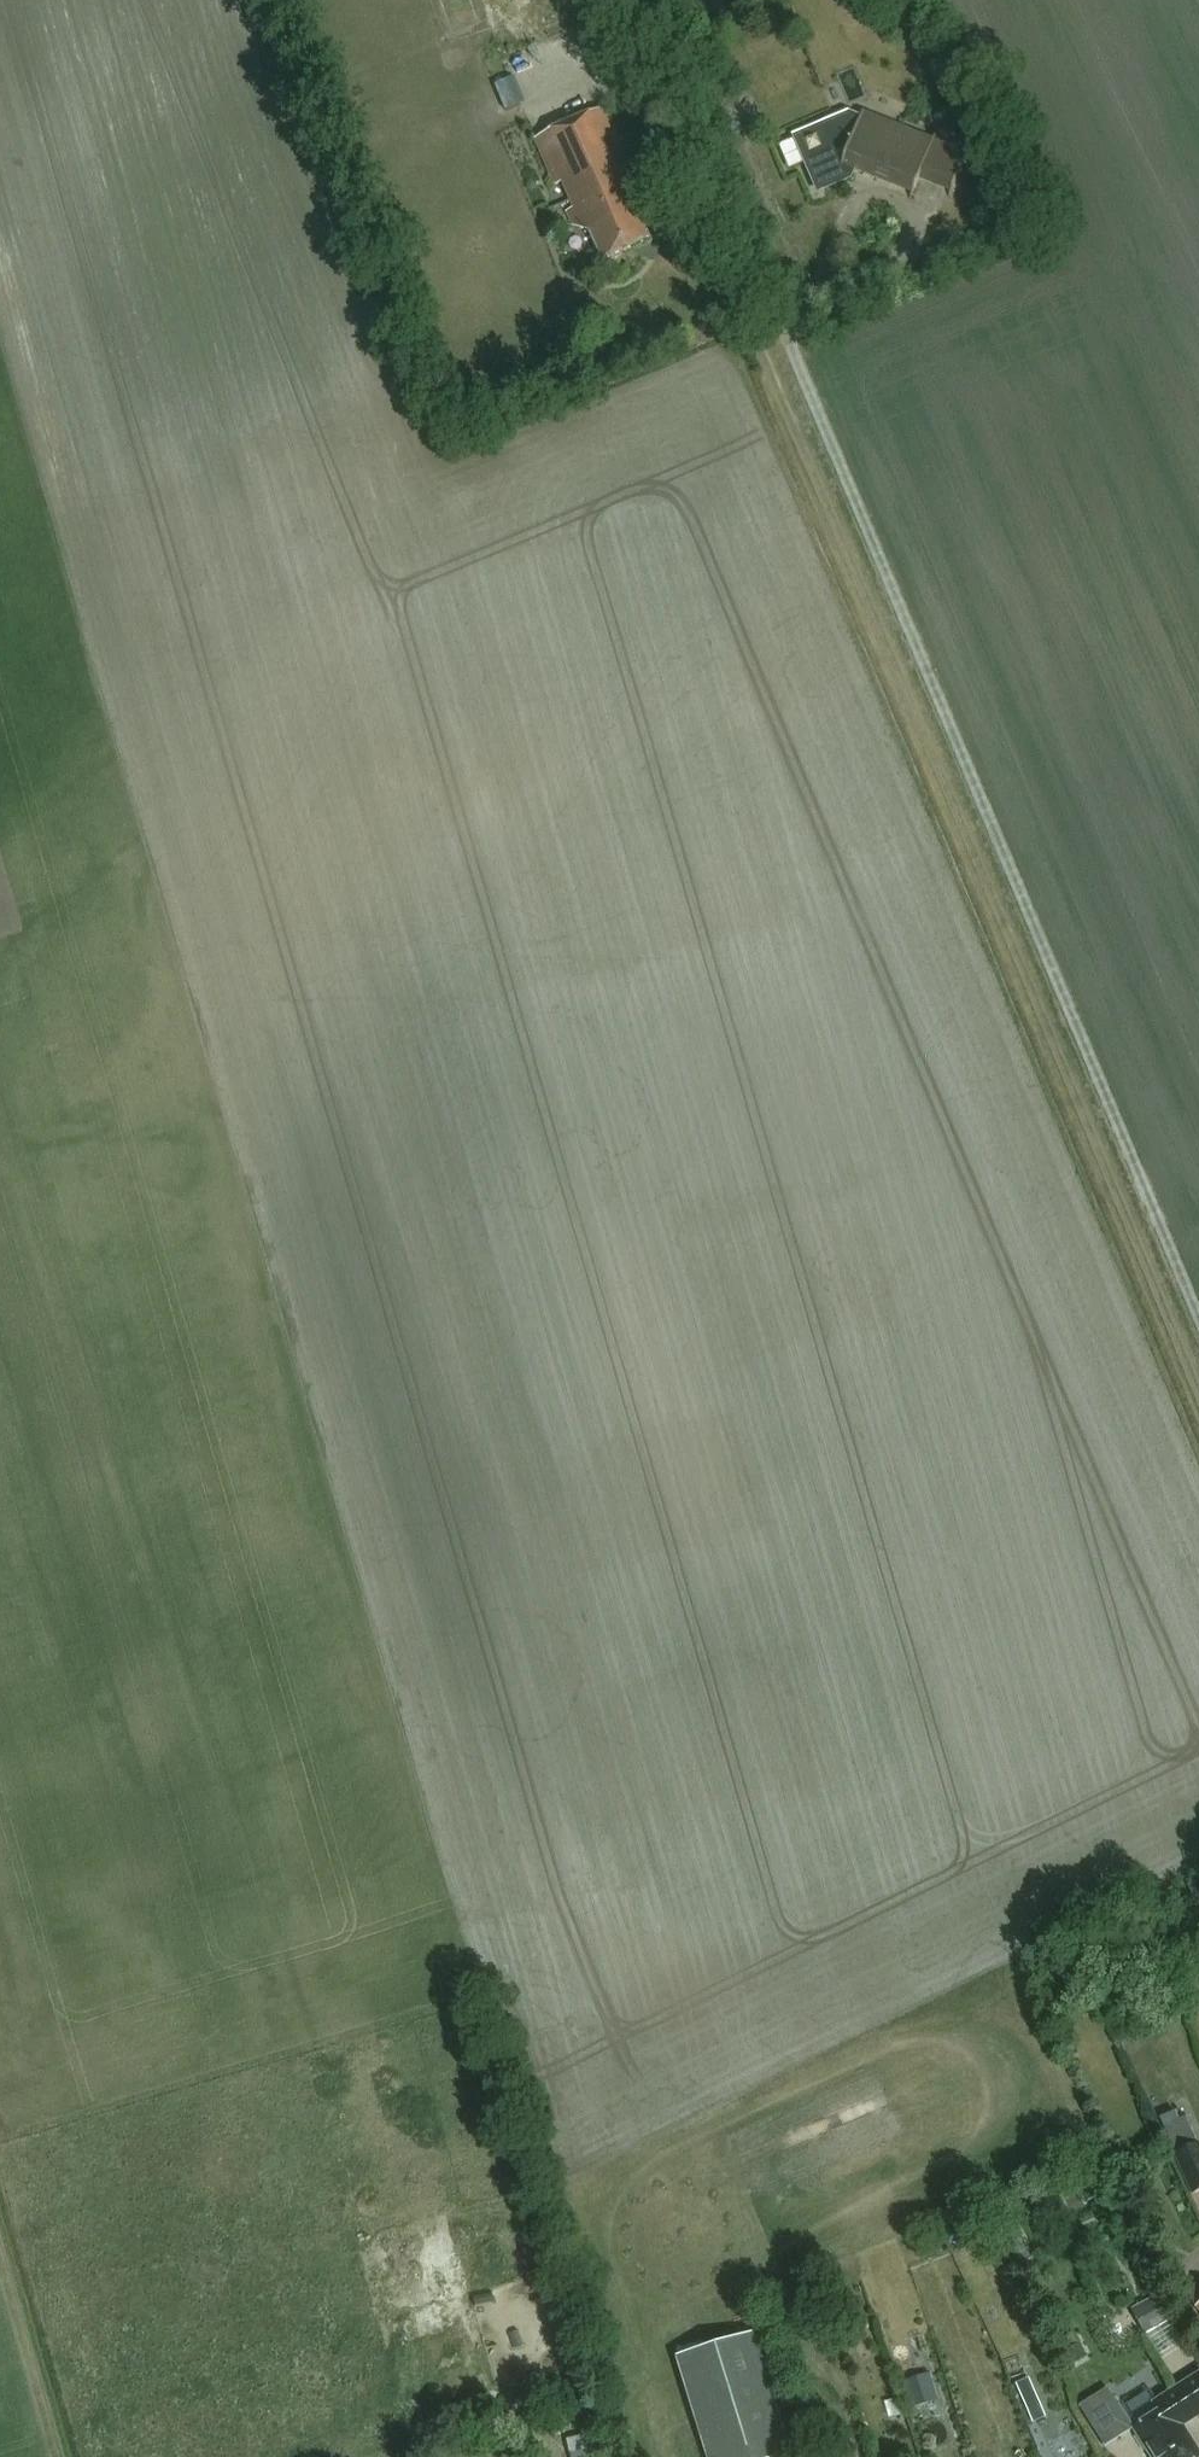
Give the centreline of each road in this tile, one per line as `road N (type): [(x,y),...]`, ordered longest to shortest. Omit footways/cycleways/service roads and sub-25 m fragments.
road 1 (unclassified): [(1198,1346),(753,338)]

